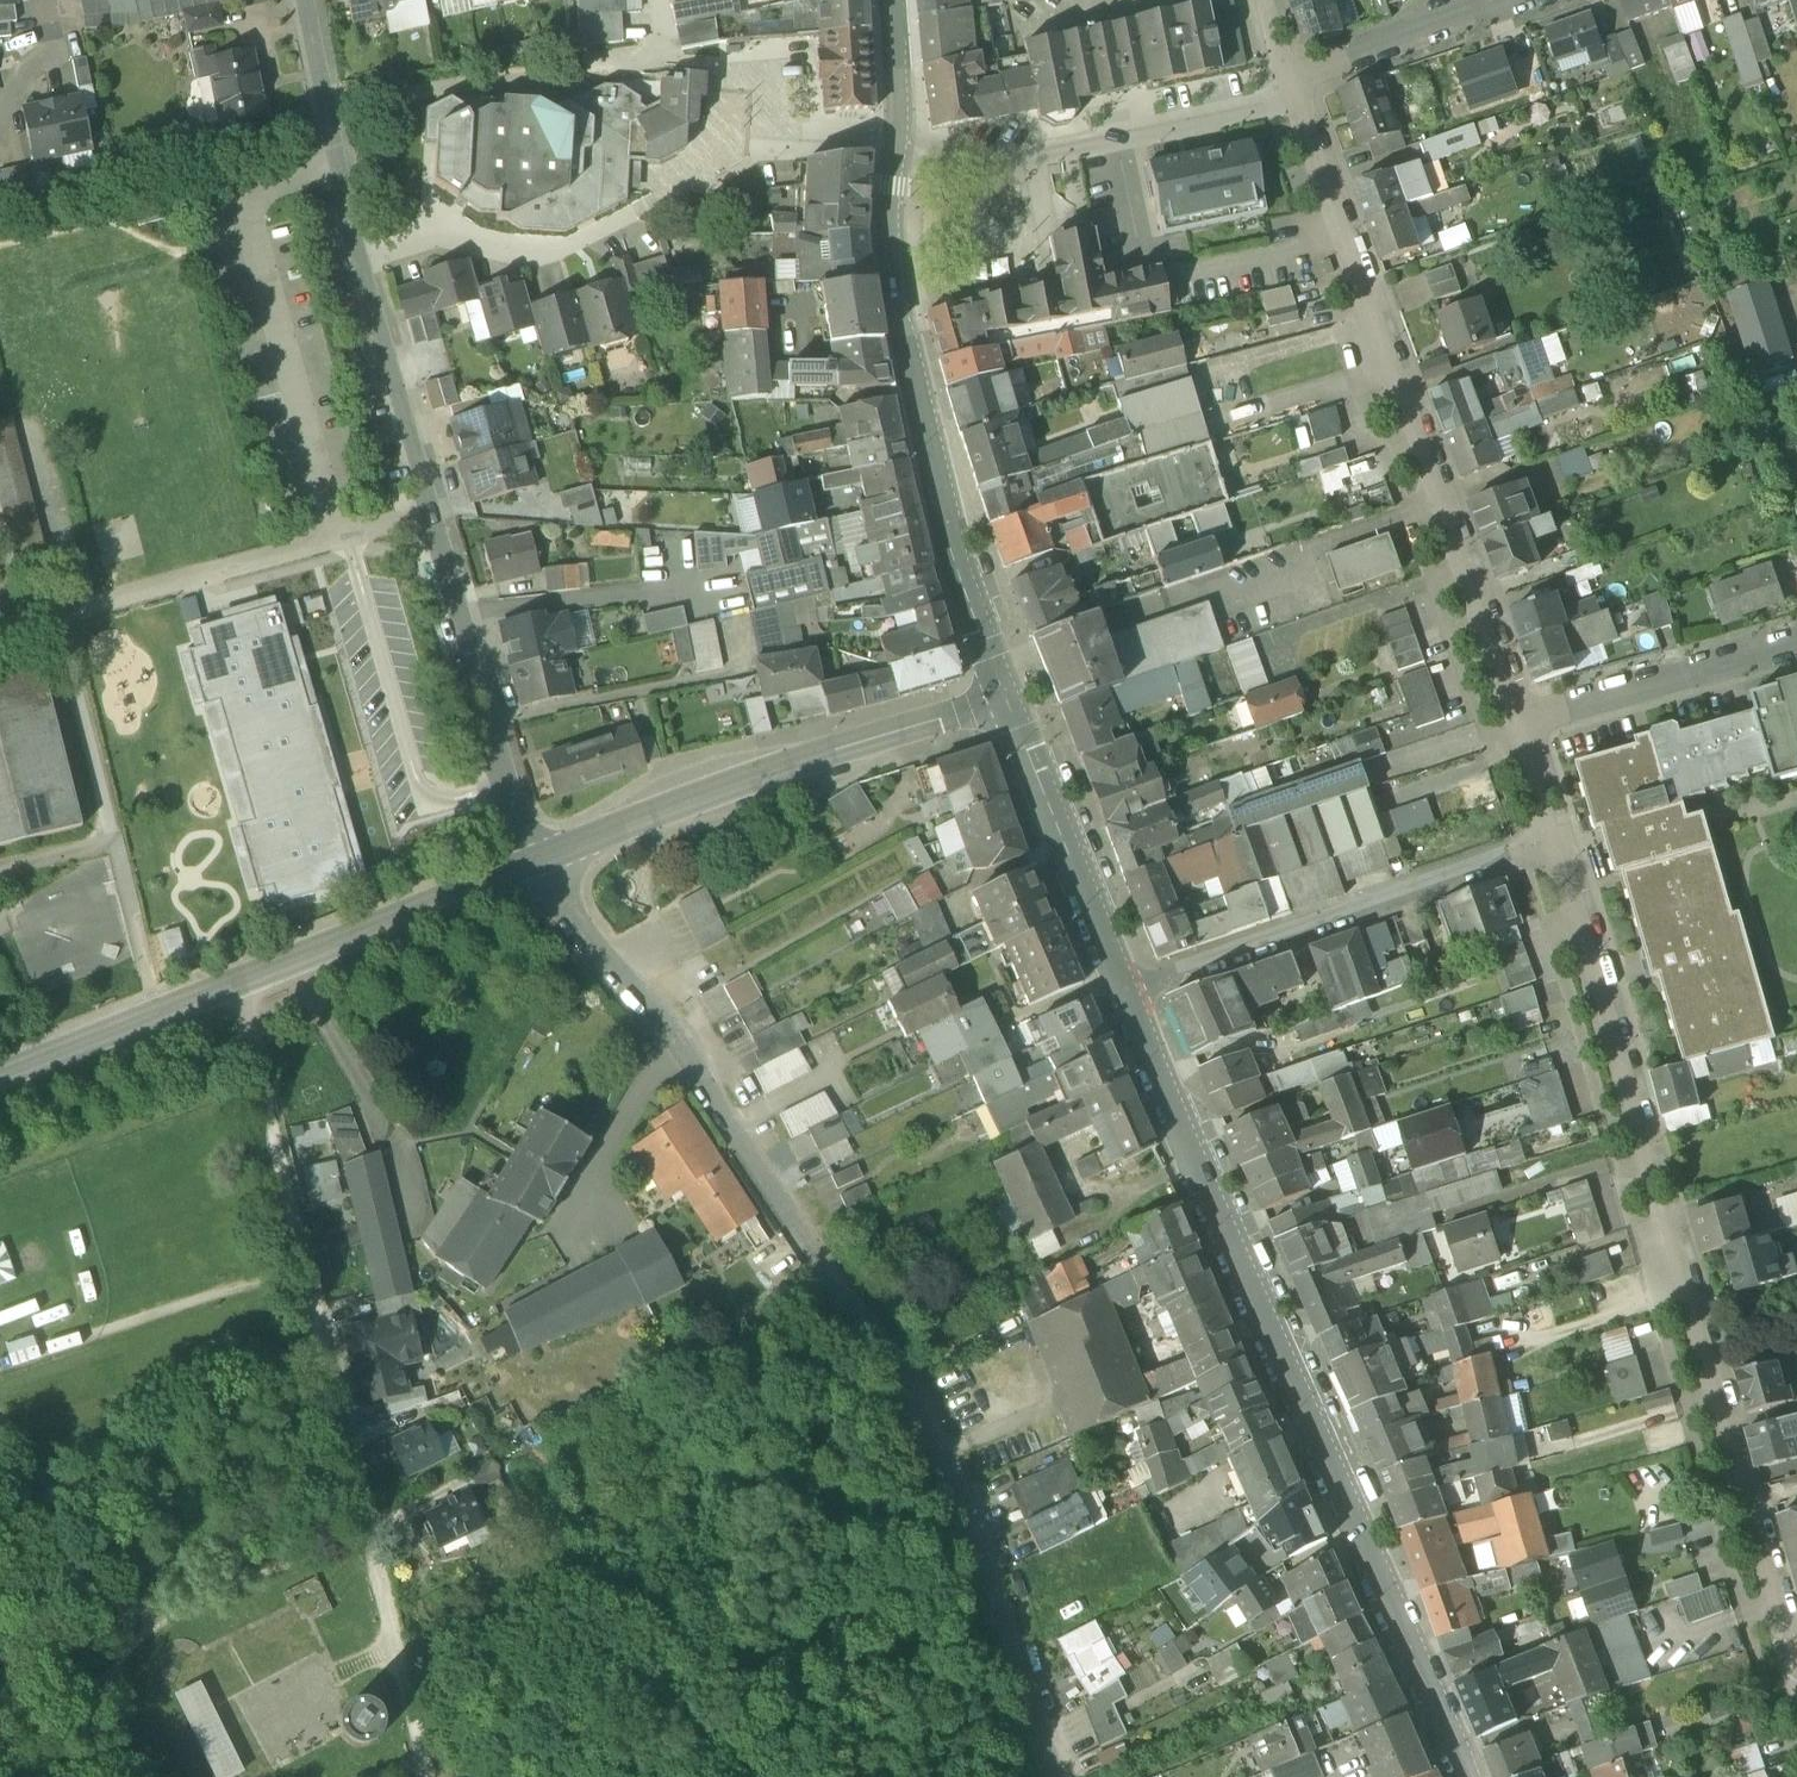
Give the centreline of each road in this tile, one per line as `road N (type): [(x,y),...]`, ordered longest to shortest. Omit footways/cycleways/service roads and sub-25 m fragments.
road 1 (residential): [(1056,1776),(980,1540),(897,1375),(736,1136),(683,1031),(601,953),(537,858)]
road 2 (residential): [(537,858),(365,254),(310,0)]
road 3 (residential): [(1558,846),(1796,1674)]
road 4 (secondary): [(1471,1776),(1128,998)]
road 5 (unclassified): [(237,984),(425,1754)]
road 6 (residential): [(1301,98),(1522,737)]
road 7 (secondary): [(1008,701),(953,544),(891,286),(892,166)]
road 8 (secondary): [(1008,701),(537,858)]
road 9 (residential): [(1558,846),(1128,998)]
road 10 (residential): [(892,166),(1031,157),(1301,98)]
road 11 (secondary): [(537,858),(237,984)]
road 12 (secondary): [(1128,998),(1008,701)]
road 13 (residential): [(1522,737),(1796,654)]
road 14 (secondary): [(237,984),(0,1078)]
road 15 (residential): [(1301,98),(1514,0)]
road 16 (secondary): [(892,166),(891,0)]
road 17 (residential): [(46,0),(53,53),(3,111),(0,139)]

